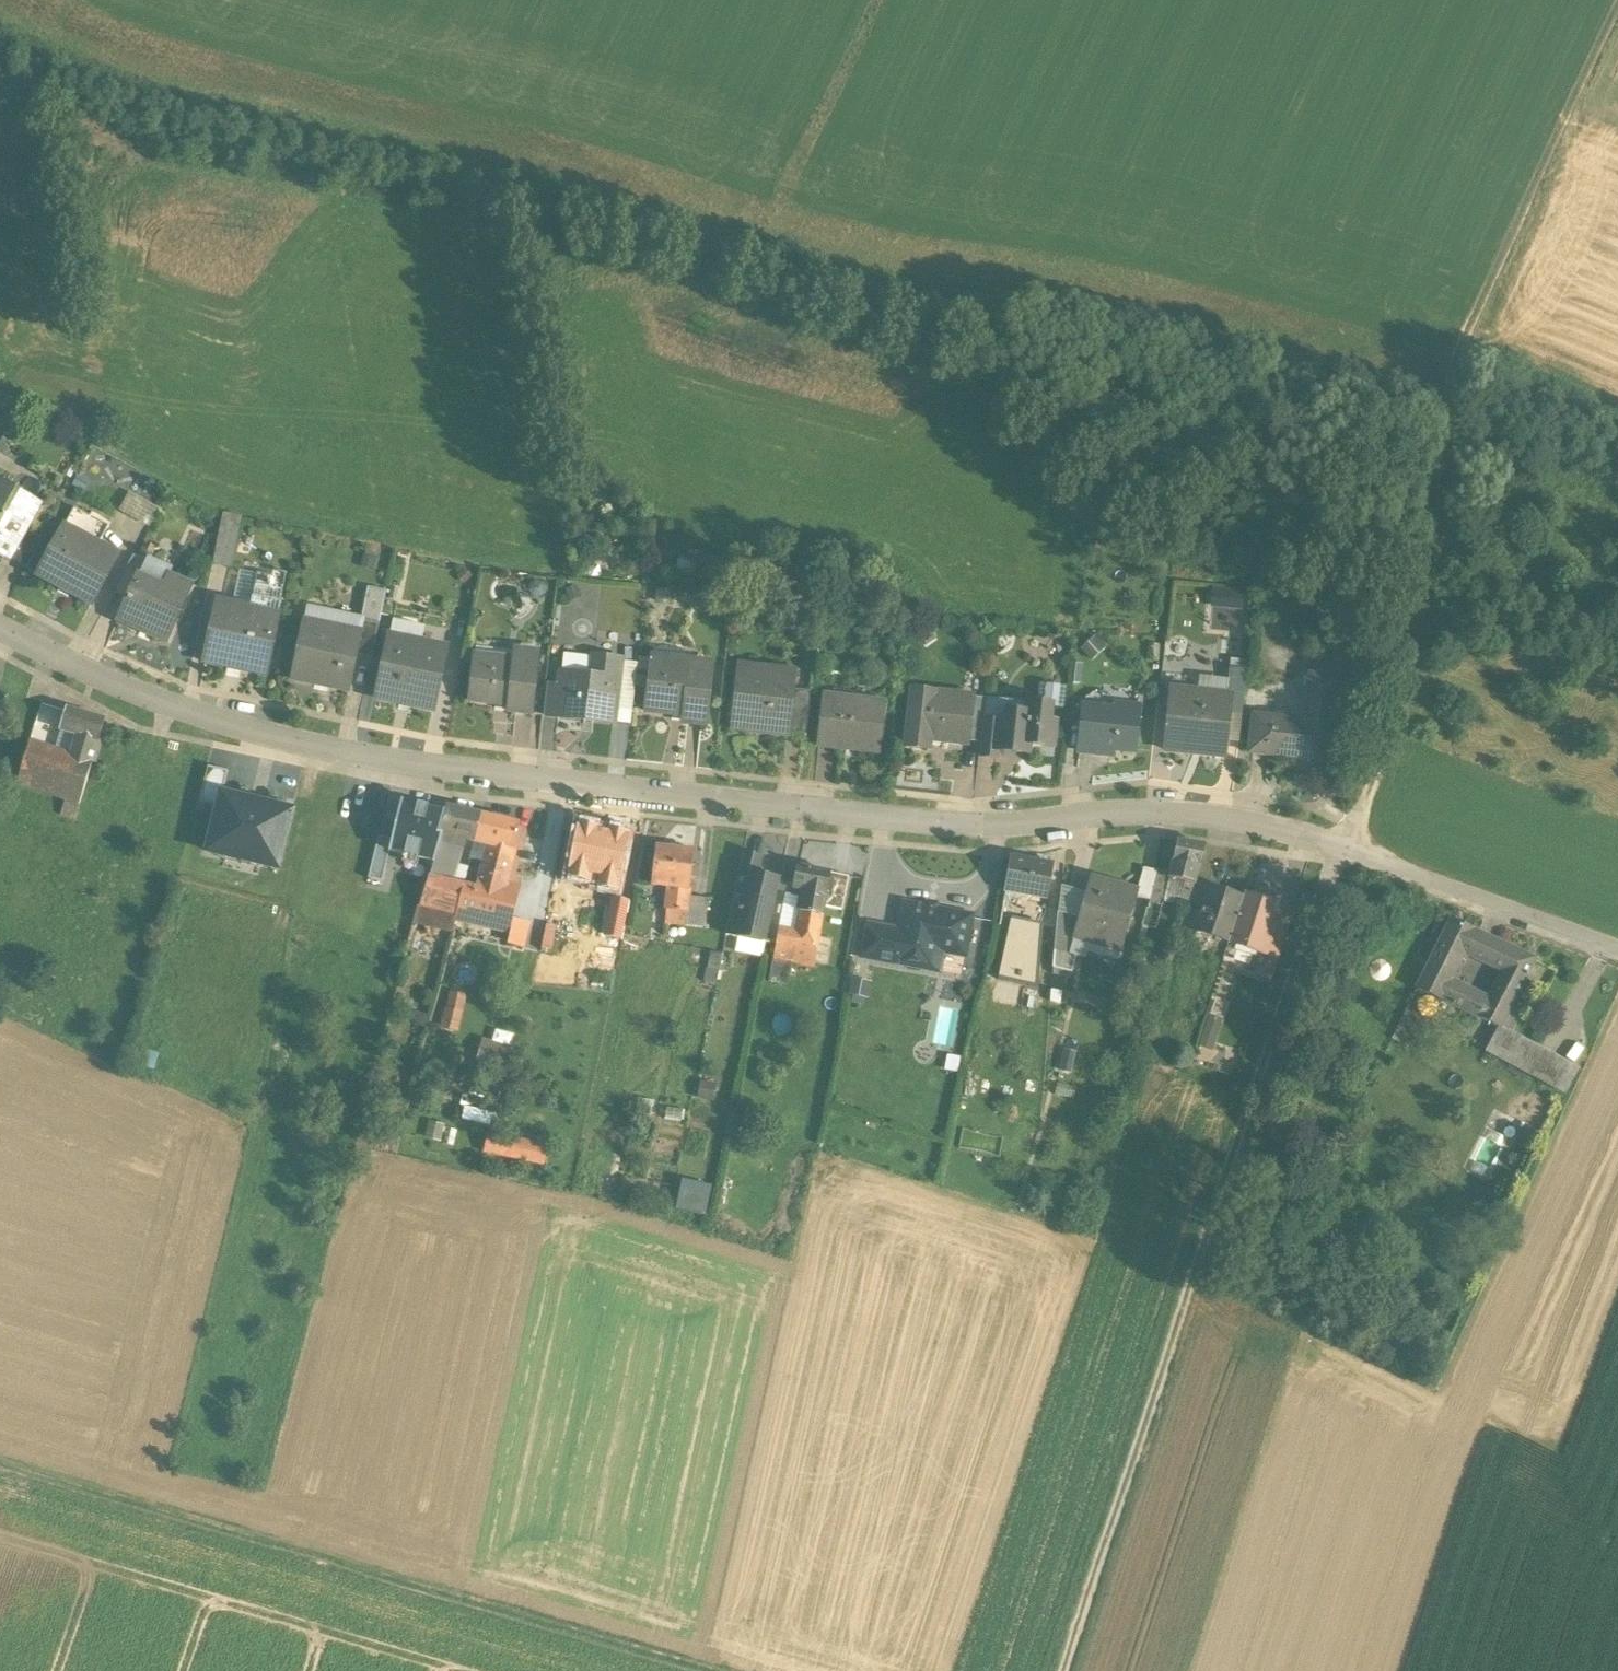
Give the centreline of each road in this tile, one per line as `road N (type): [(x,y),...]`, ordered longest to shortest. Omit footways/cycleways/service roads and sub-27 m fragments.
road 1 (track): [(1083,1670),(1331,909),(1357,854),(1438,572),(1465,400),(1484,338),(1617,61)]
road 2 (residential): [(1338,848),(1166,822),(981,833),(409,764),(166,709),(81,676),(0,631)]
road 3 (track): [(665,1670),(0,1477)]

